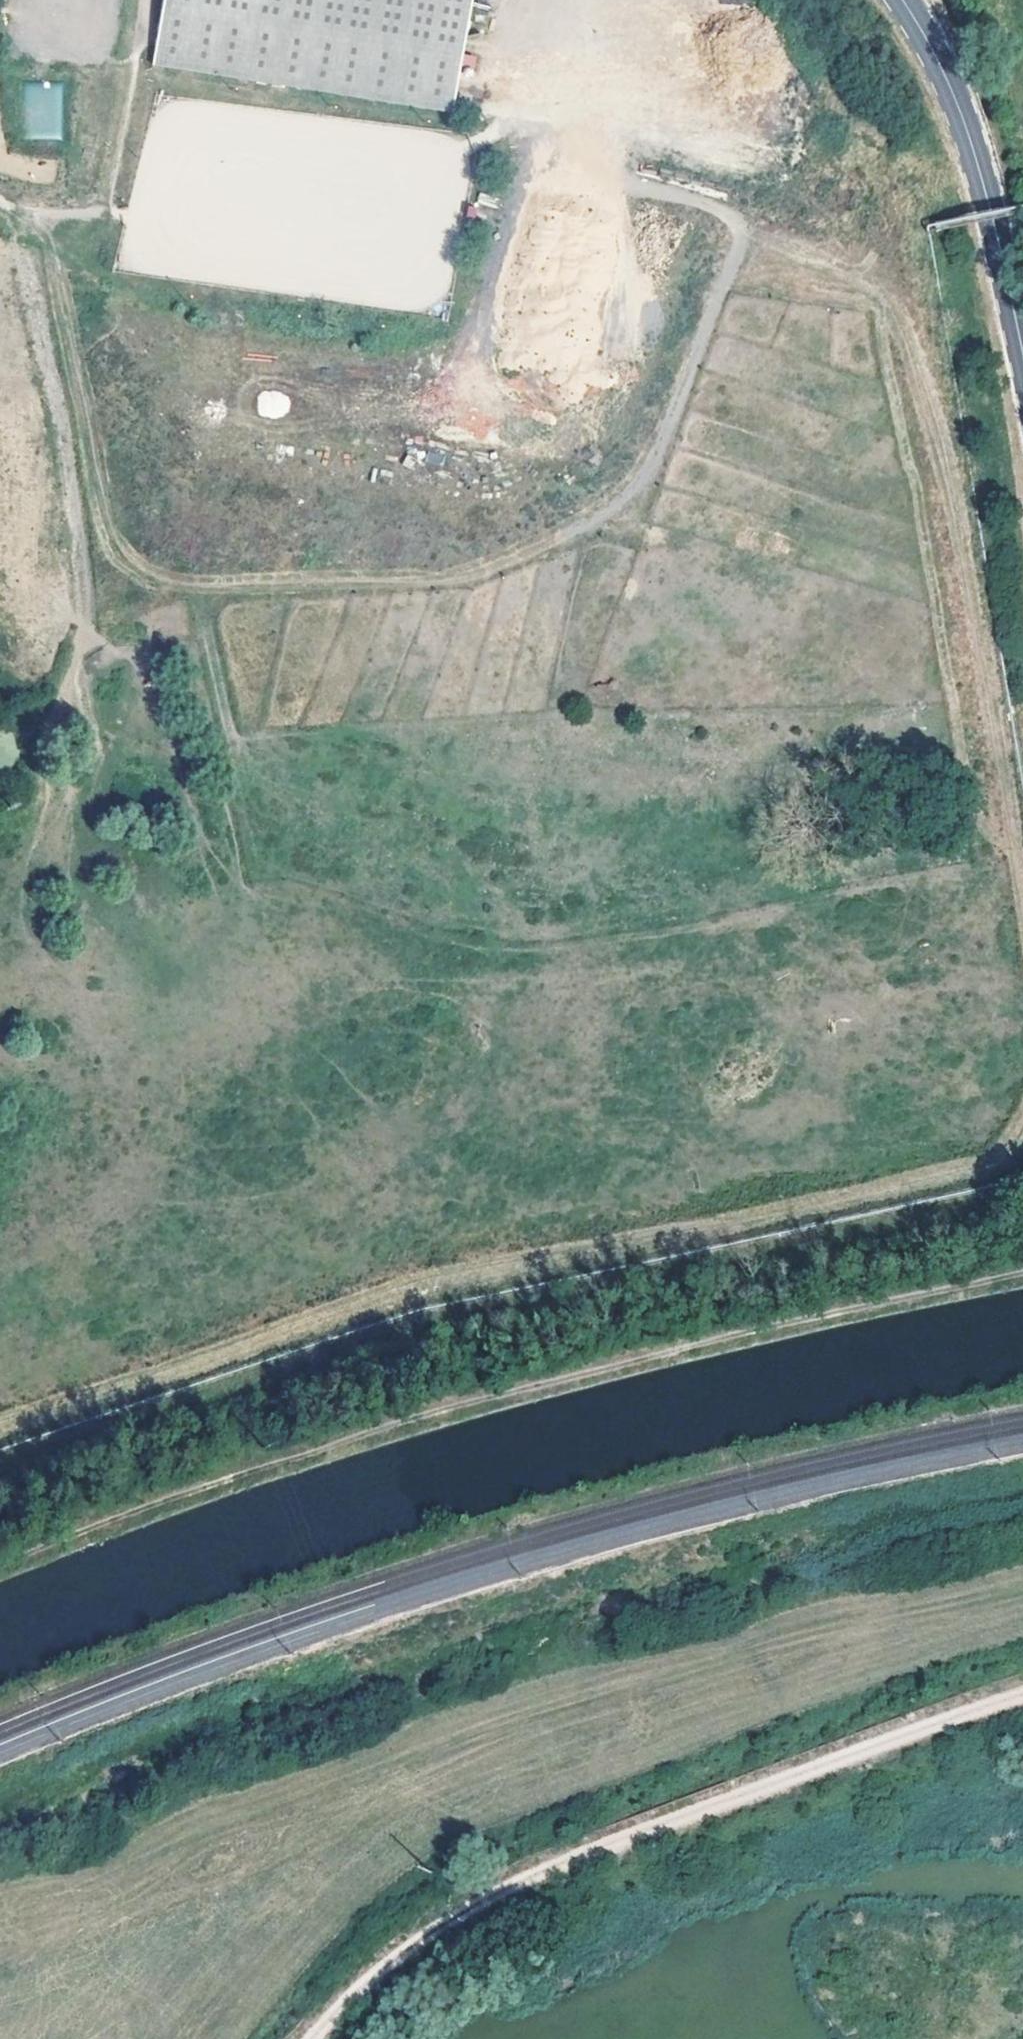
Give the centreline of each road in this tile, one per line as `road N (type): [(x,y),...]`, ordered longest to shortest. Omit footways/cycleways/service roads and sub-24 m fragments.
road 1 (track): [(0,1456),(414,1316),(1022,1180)]
road 2 (track): [(326,2038),(356,2005),(493,1896),(637,1837),(1022,1709)]
road 3 (secondary): [(1022,391),(965,130),(927,42),(897,0)]

